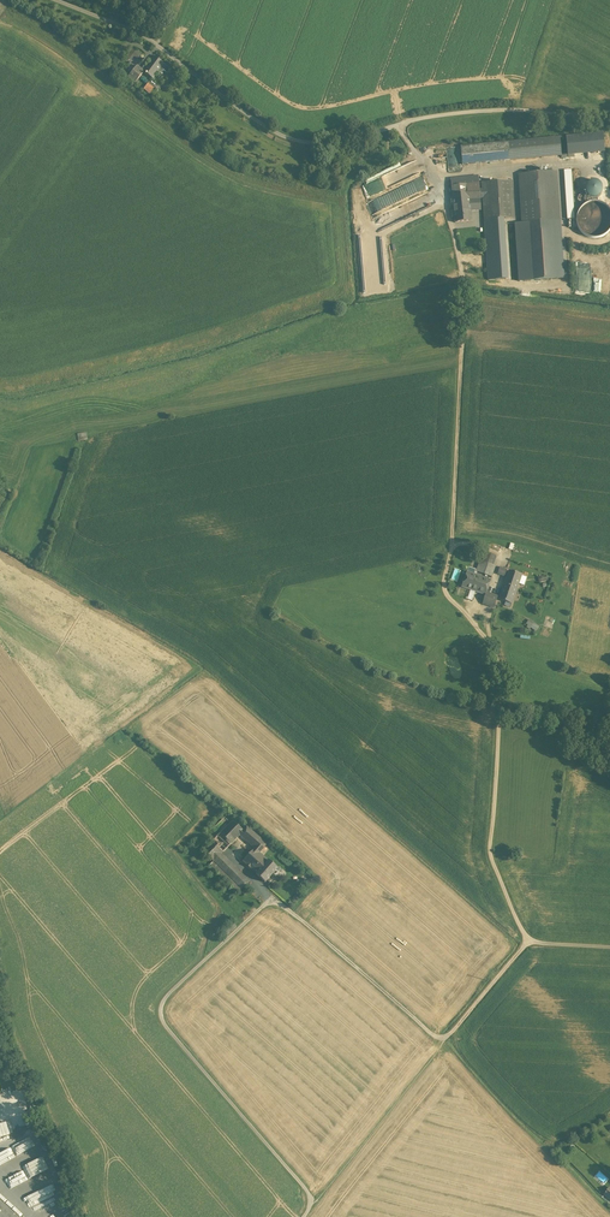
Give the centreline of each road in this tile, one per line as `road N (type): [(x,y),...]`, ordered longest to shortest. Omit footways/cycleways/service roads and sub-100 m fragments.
road 1 (track): [(272,901),(447,1042),(529,941),(492,854),(500,733),(494,657),(446,589),(460,261),(448,210),(401,125)]
road 2 (residential): [(609,111),(438,113),(307,142),(238,112),(145,40),(56,0)]
road 3 (track): [(312,1201),(447,1042)]
road 4 (track): [(432,181),(557,165)]

